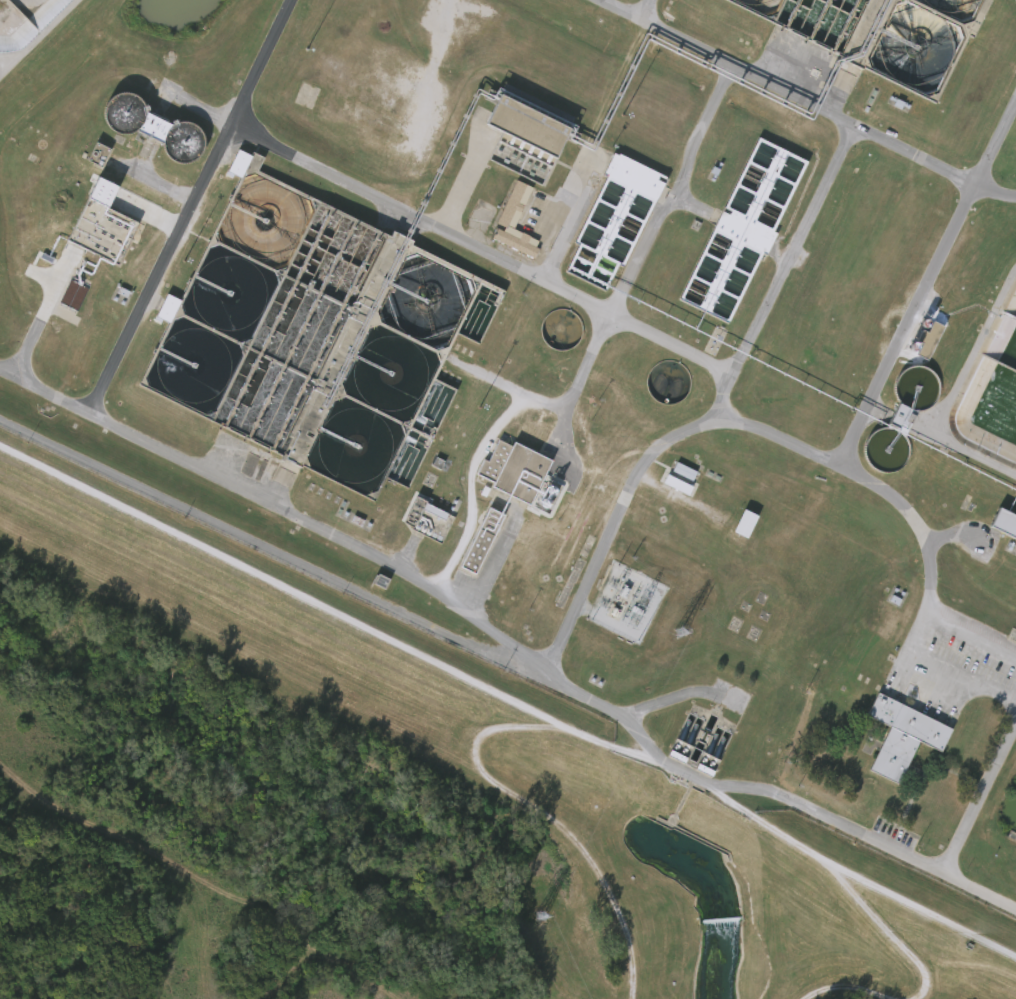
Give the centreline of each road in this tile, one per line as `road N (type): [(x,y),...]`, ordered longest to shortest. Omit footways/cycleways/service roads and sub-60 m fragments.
road 1 (residential): [(1015,962),(804,854),(703,784),(515,704),(0,450)]
road 2 (residential): [(1015,910),(786,798),(711,790)]

